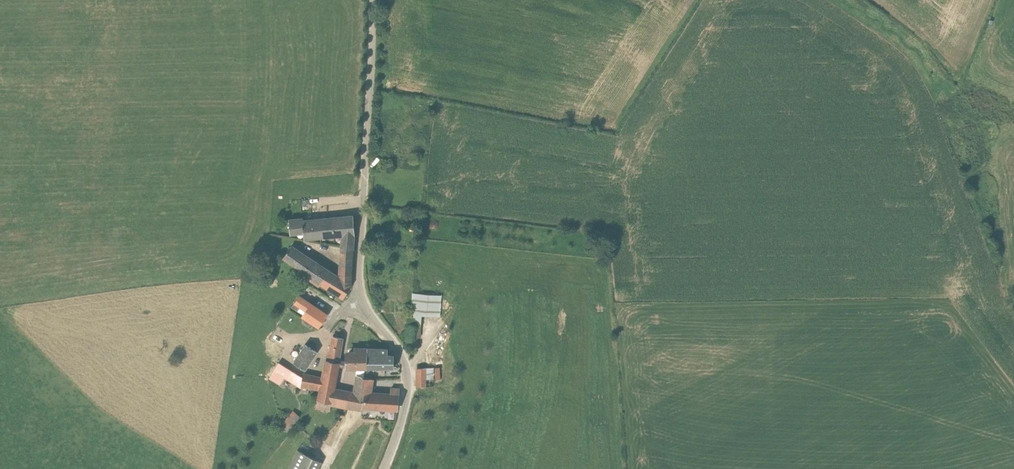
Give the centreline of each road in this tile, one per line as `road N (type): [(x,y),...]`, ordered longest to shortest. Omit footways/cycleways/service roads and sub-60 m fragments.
road 1 (unclassified): [(383,468),(408,383),(402,355),(366,310),(359,282),(372,0)]

